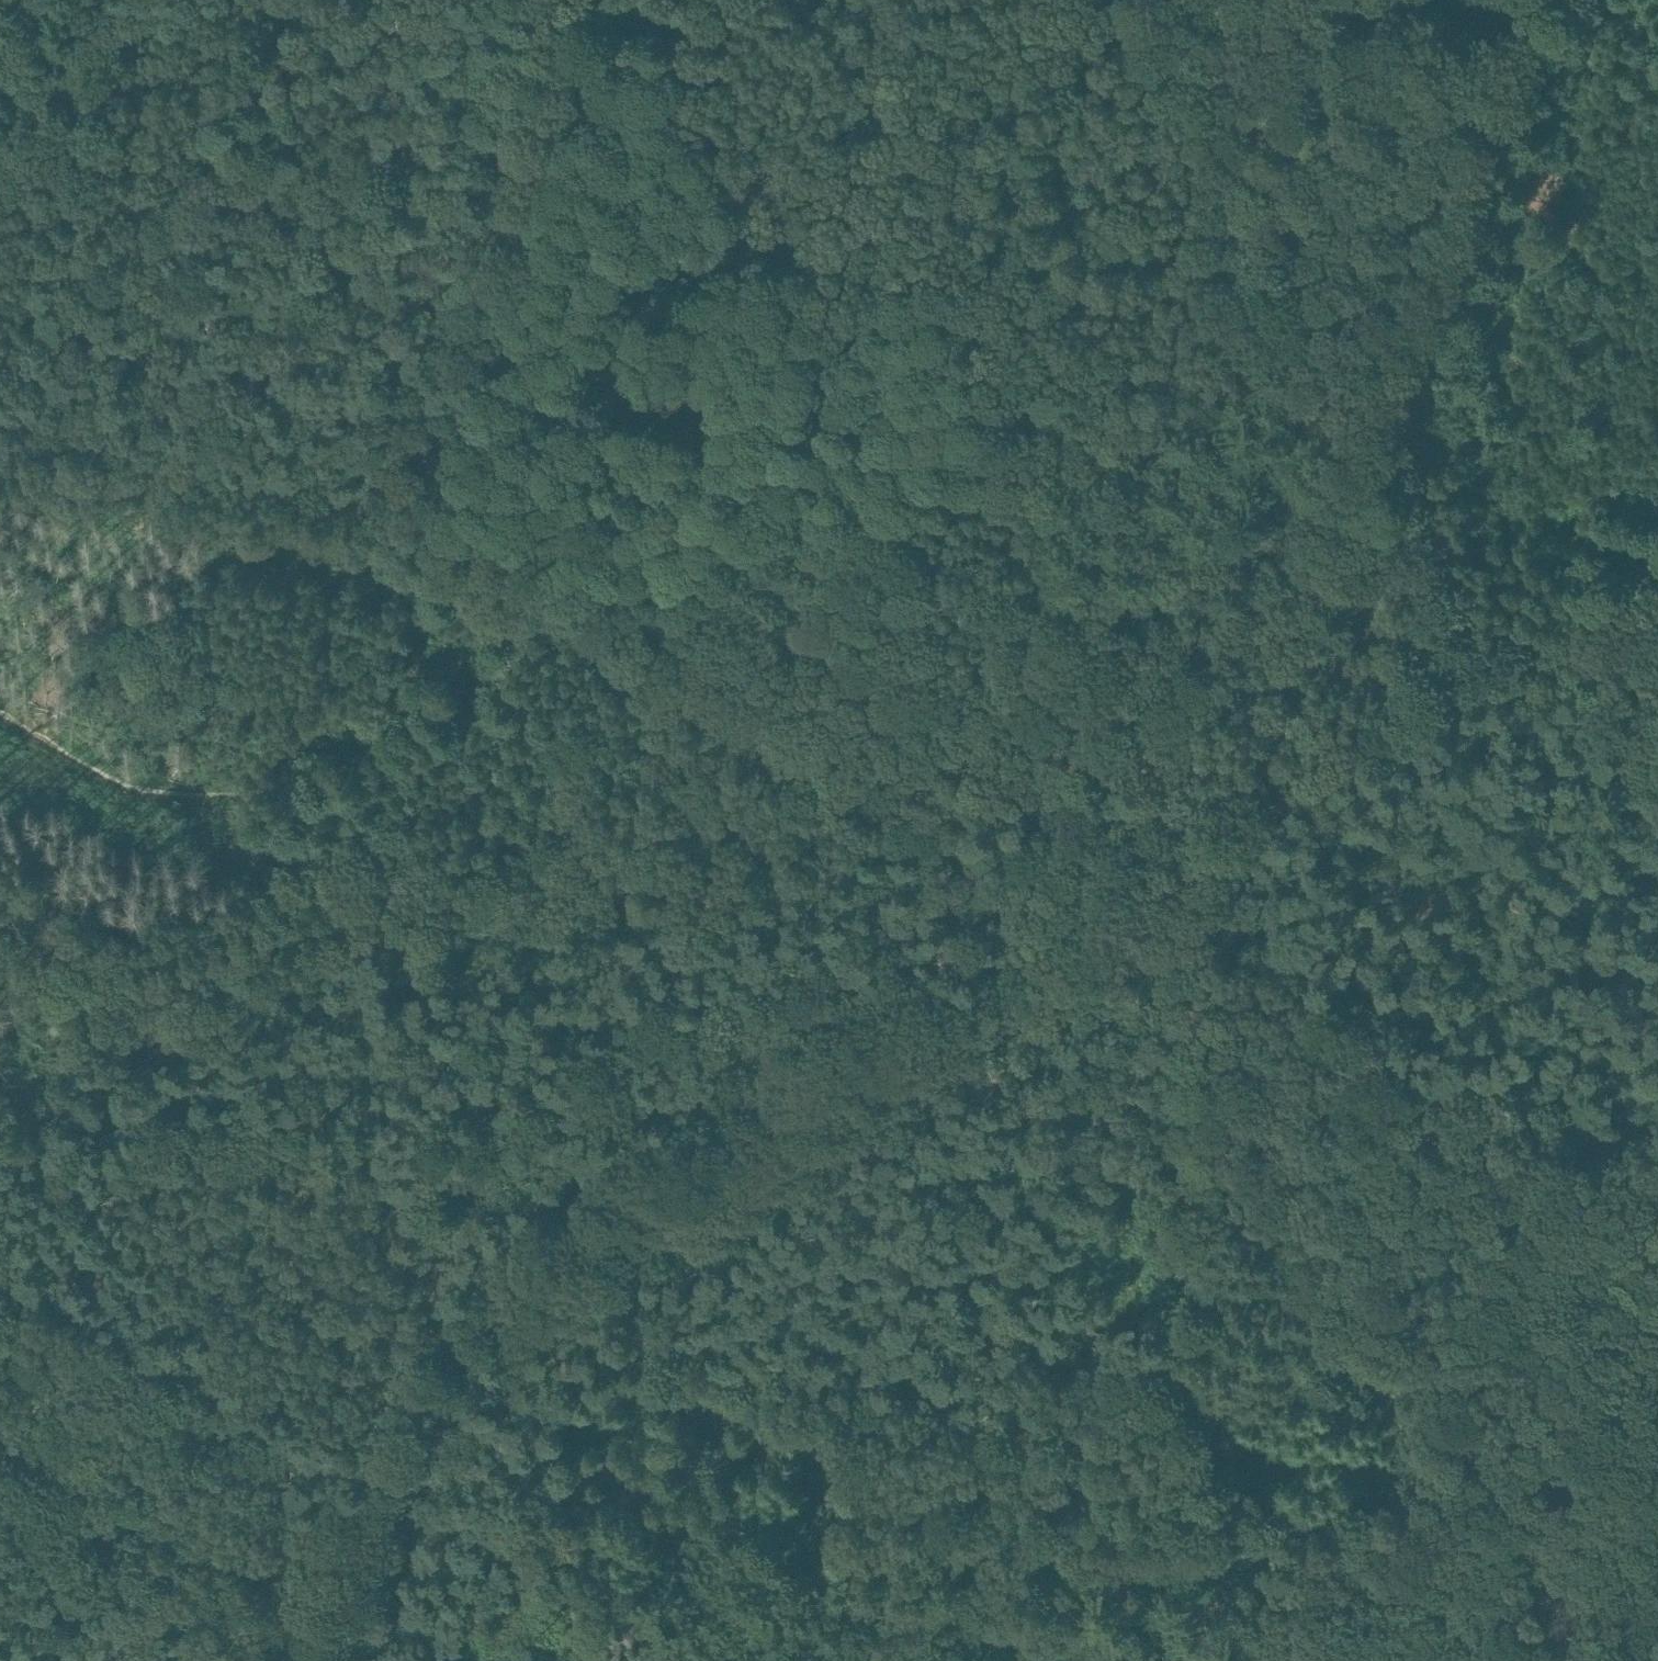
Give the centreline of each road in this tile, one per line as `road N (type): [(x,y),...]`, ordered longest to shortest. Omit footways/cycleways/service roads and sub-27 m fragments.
road 1 (track): [(1186,861),(953,468),(725,525),(652,532),(473,597),(424,677),(322,773),(237,795),(137,790),(0,710)]
road 2 (track): [(313,1660),(349,1449),(442,1296),(703,1177),(1186,861)]
road 3 (track): [(1186,861),(1430,696),(1533,666)]
road 4 (track): [(1533,666),(1657,580)]

